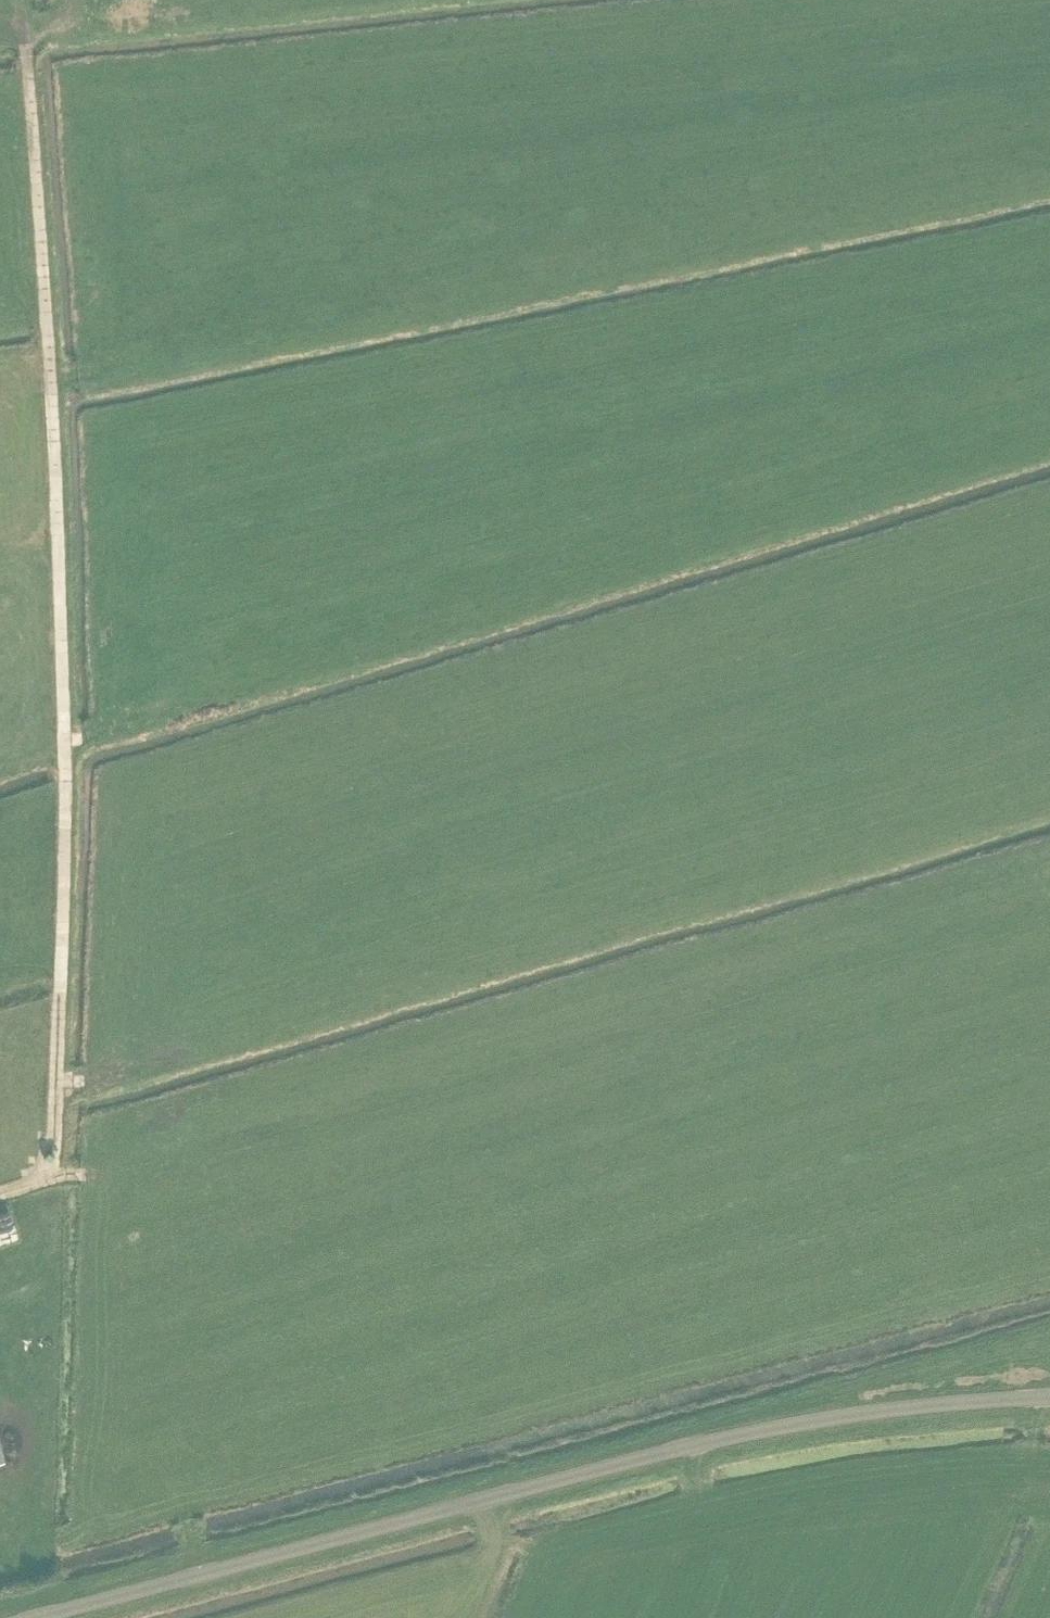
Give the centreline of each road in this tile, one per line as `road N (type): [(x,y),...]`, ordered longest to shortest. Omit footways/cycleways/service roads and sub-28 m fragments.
road 1 (unclassified): [(32,1617),(760,1428),(1049,1396)]

